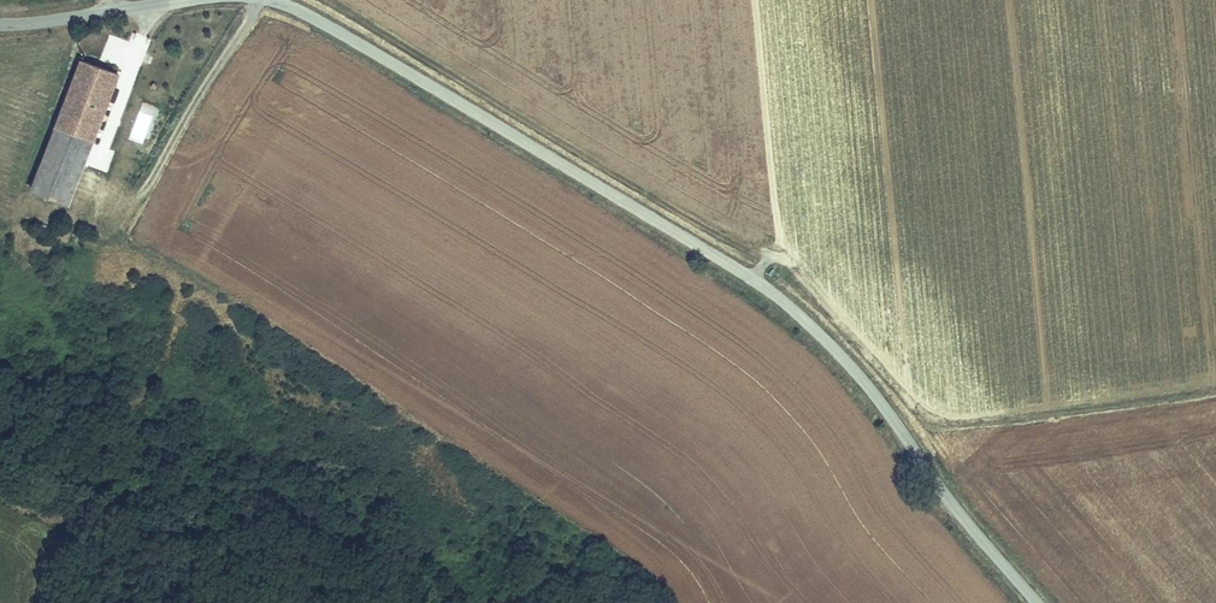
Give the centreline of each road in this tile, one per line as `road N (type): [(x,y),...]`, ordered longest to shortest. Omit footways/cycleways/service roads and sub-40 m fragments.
road 1 (unclassified): [(1036,602),(795,317),(402,60),(282,0)]
road 2 (unclassified): [(158,0),(0,22)]

